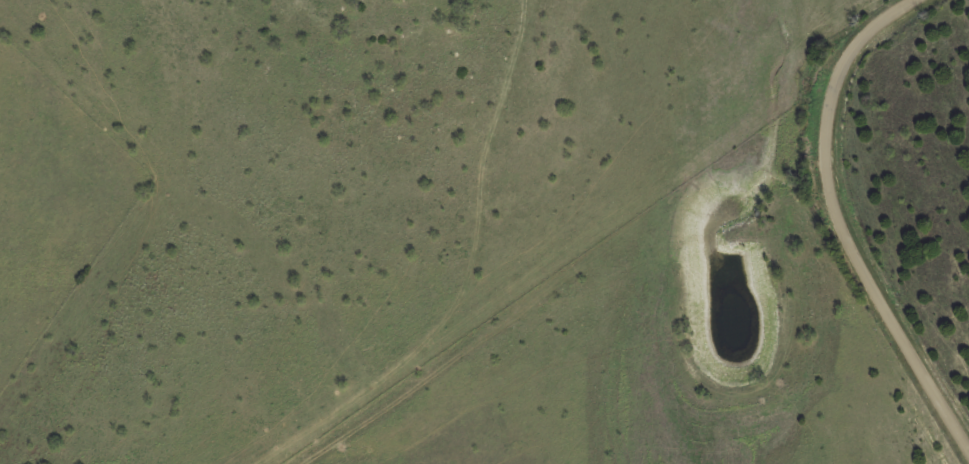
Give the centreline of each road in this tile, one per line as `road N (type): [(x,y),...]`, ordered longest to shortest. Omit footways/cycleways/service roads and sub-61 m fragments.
road 1 (residential): [(968,450),(818,197),(827,86),(870,35),(917,0)]

